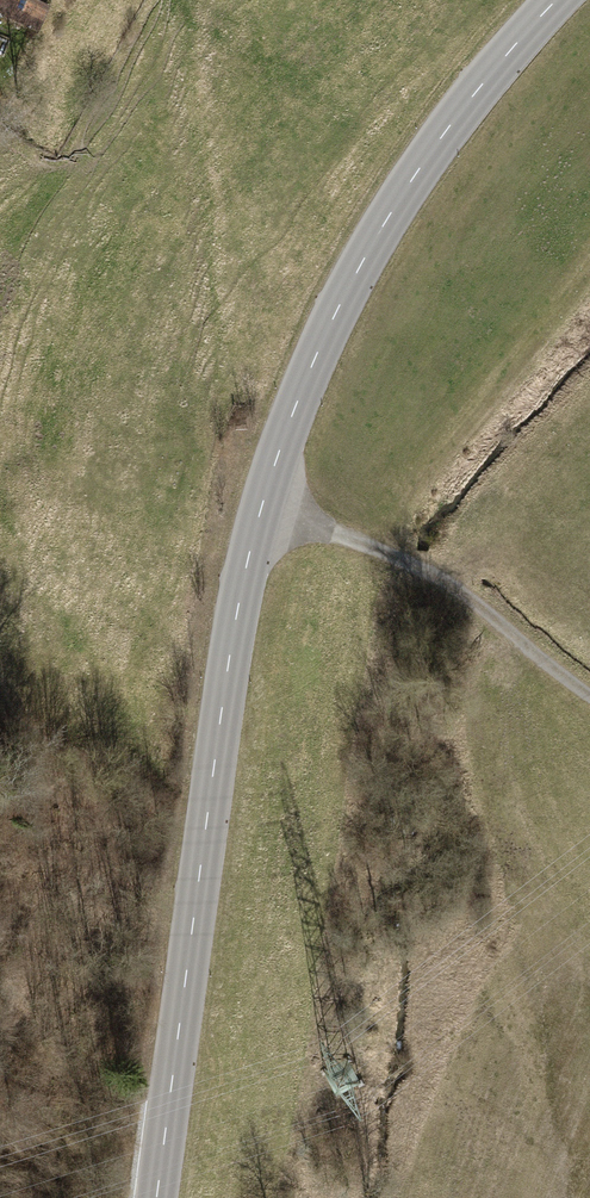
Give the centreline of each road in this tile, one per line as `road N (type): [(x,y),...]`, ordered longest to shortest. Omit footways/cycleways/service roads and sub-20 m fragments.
road 1 (tertiary): [(162,1197),(222,700),(286,425),(336,310),(405,189),(553,0)]
road 2 (track): [(260,511),(437,577),(589,697)]

